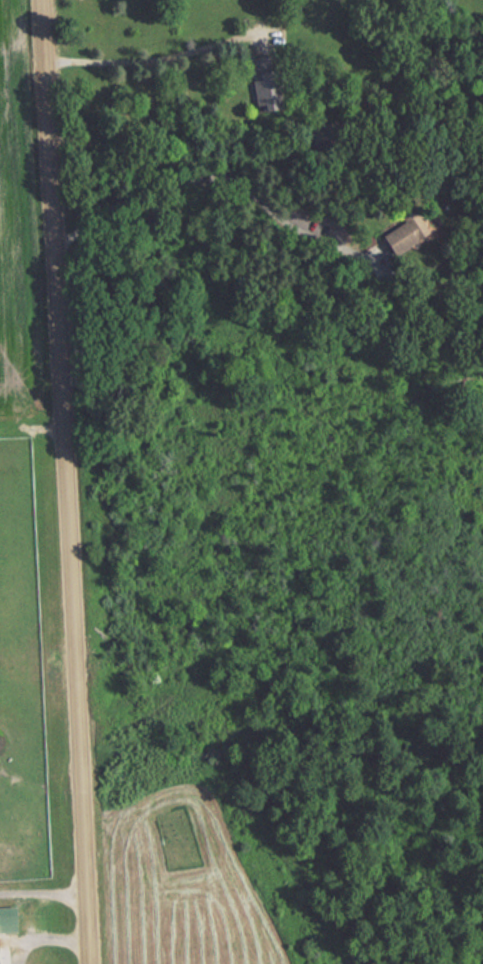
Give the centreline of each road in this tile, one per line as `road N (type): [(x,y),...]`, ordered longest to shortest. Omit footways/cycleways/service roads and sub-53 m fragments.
road 1 (residential): [(88,963),(44,0)]

